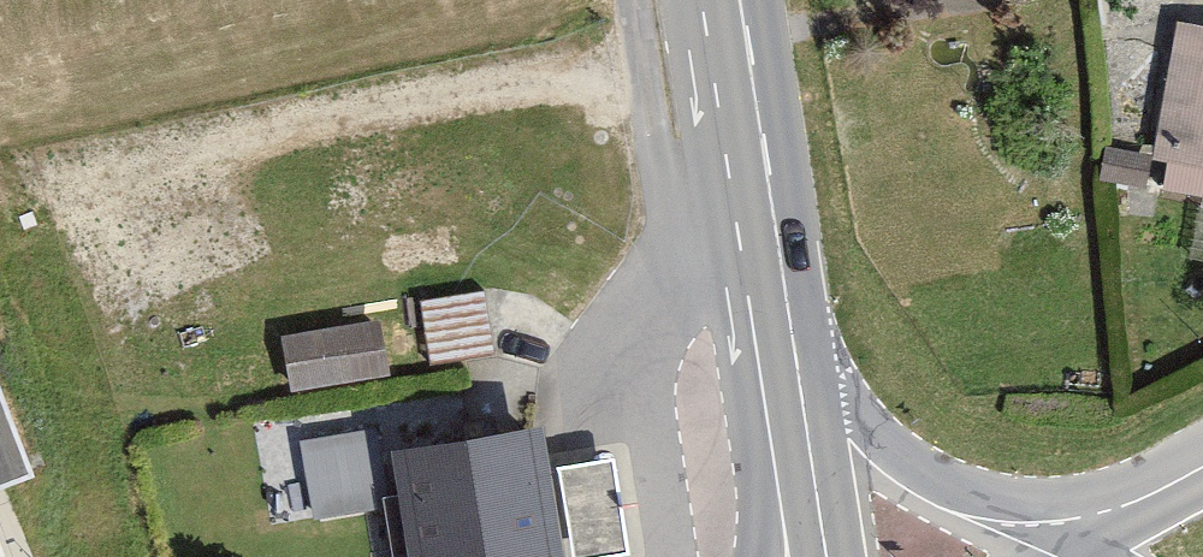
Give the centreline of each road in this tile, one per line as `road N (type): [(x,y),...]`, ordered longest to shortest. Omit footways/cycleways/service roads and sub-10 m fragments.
road 1 (primary): [(741,0),(795,352)]
road 2 (secondary): [(1064,552),(896,450),(795,352)]
road 3 (track): [(633,0),(670,239)]
road 4 (secondary): [(795,352),(760,556)]
road 5 (primary): [(795,352),(827,556)]
road 6 (secondary): [(1202,472),(1064,552)]

